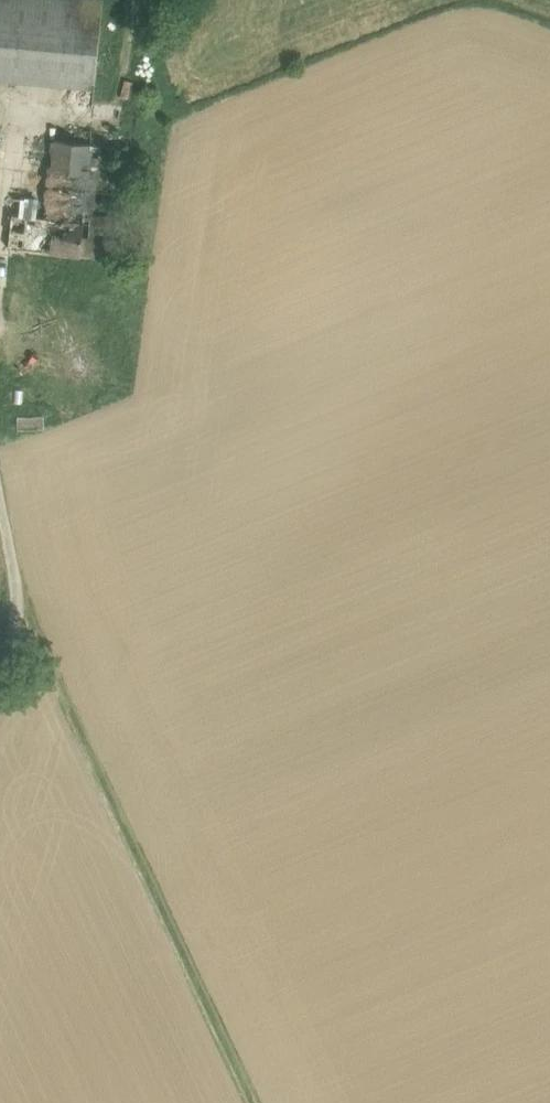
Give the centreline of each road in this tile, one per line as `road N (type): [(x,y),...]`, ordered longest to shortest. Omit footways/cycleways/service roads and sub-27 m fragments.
road 1 (track): [(20,602),(248,1102)]
road 2 (track): [(0,667),(20,602),(0,498)]

